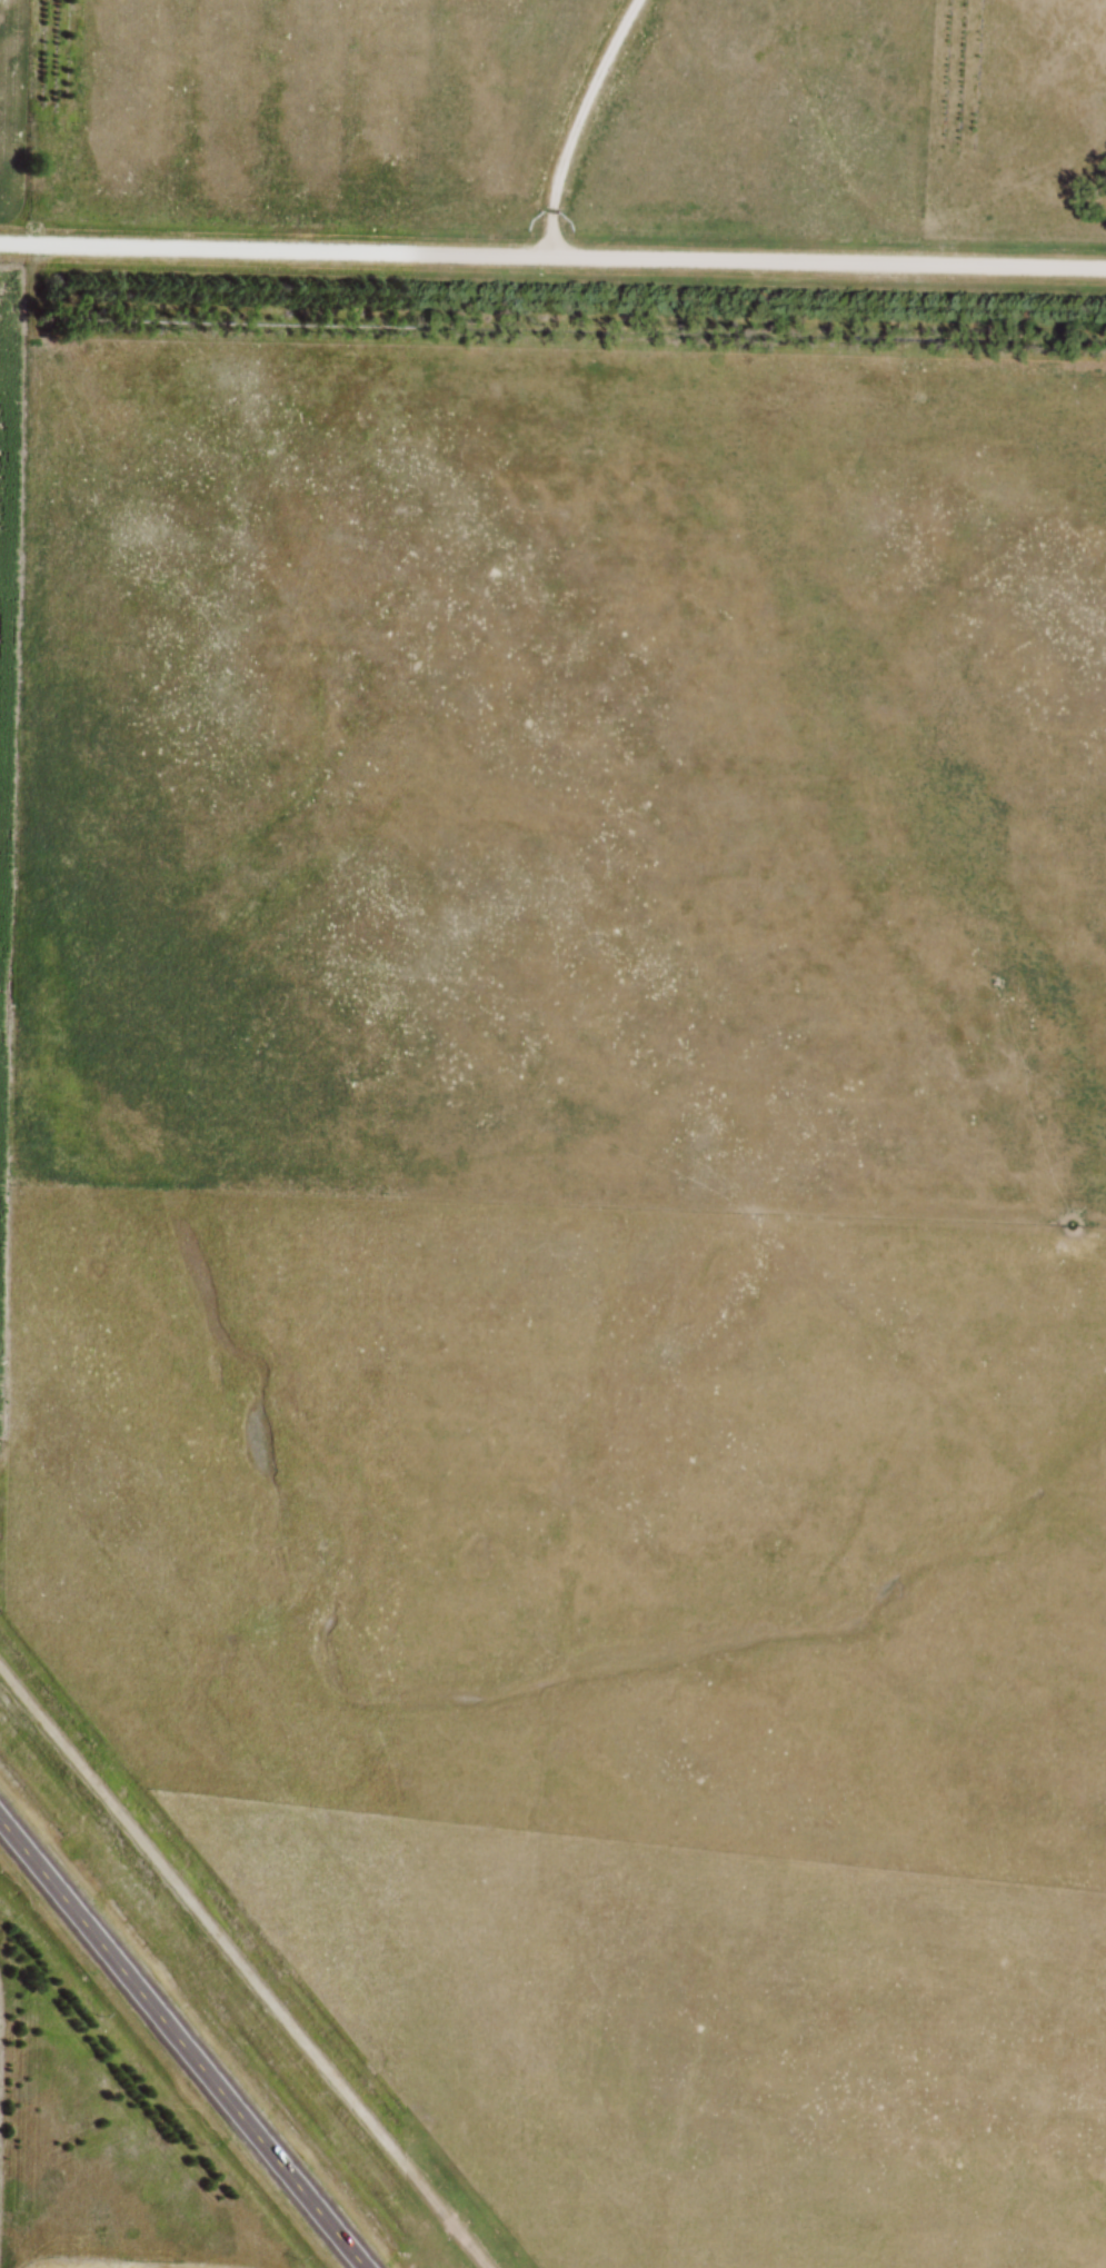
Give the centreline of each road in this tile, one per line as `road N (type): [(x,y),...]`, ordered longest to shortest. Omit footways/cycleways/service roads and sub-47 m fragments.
road 1 (residential): [(0,245),(1105,270)]
road 2 (primary): [(368,2267),(0,1816)]

